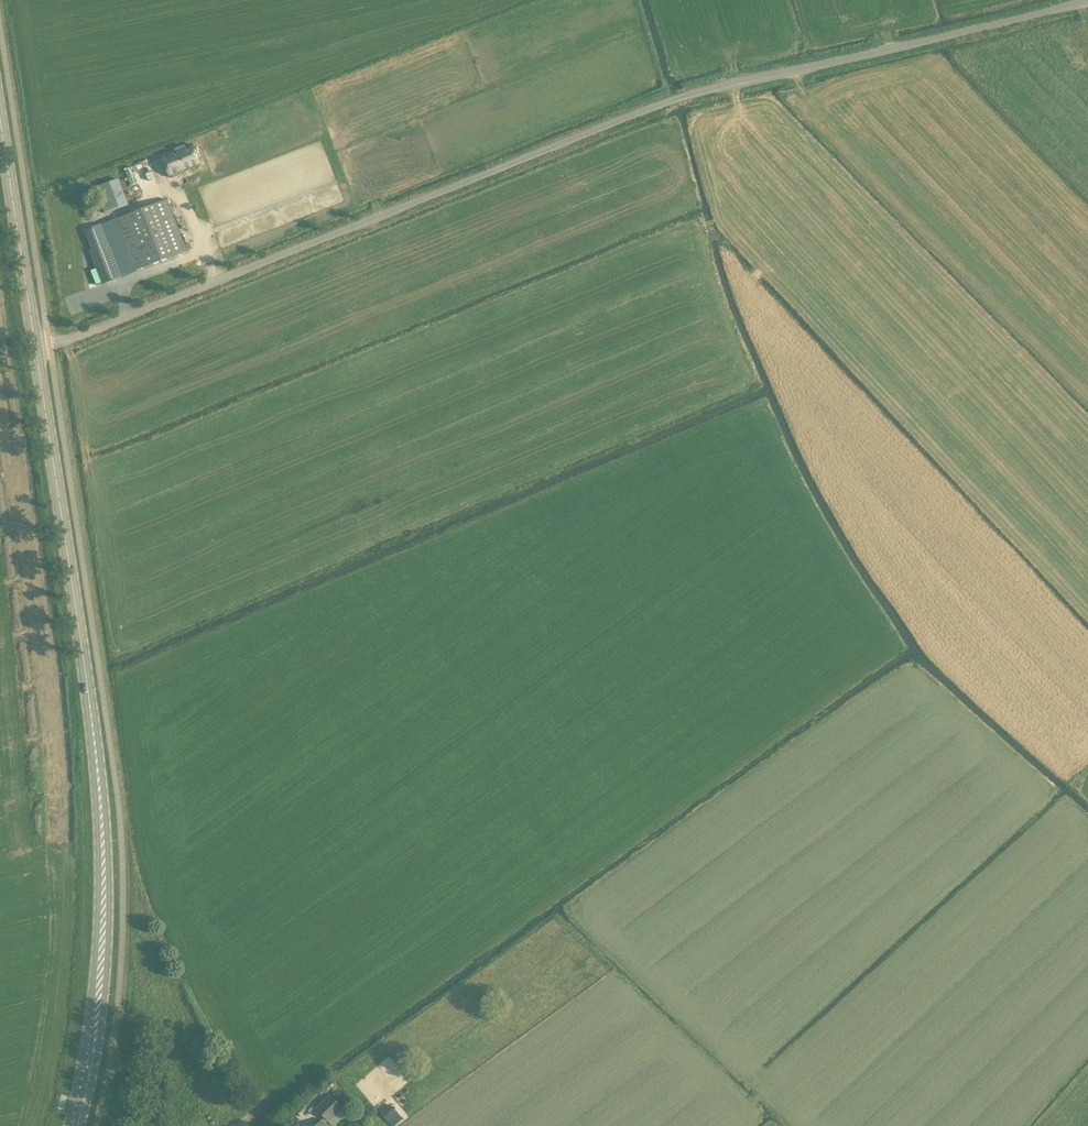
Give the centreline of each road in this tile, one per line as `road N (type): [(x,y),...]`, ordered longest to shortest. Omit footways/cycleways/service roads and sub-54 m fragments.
road 1 (unclassified): [(38,352),(676,102),(1087,1)]
road 2 (secondary): [(81,1125),(106,956),(105,836),(38,352)]
road 3 (secondary): [(38,352),(0,108)]

